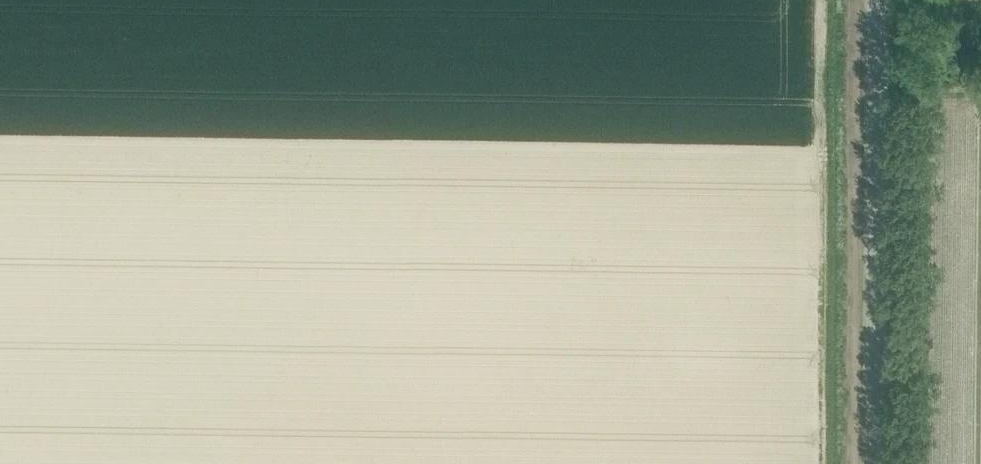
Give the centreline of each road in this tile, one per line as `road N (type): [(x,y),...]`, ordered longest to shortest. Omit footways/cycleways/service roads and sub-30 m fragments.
road 1 (unclassified): [(874,463),(876,0)]

